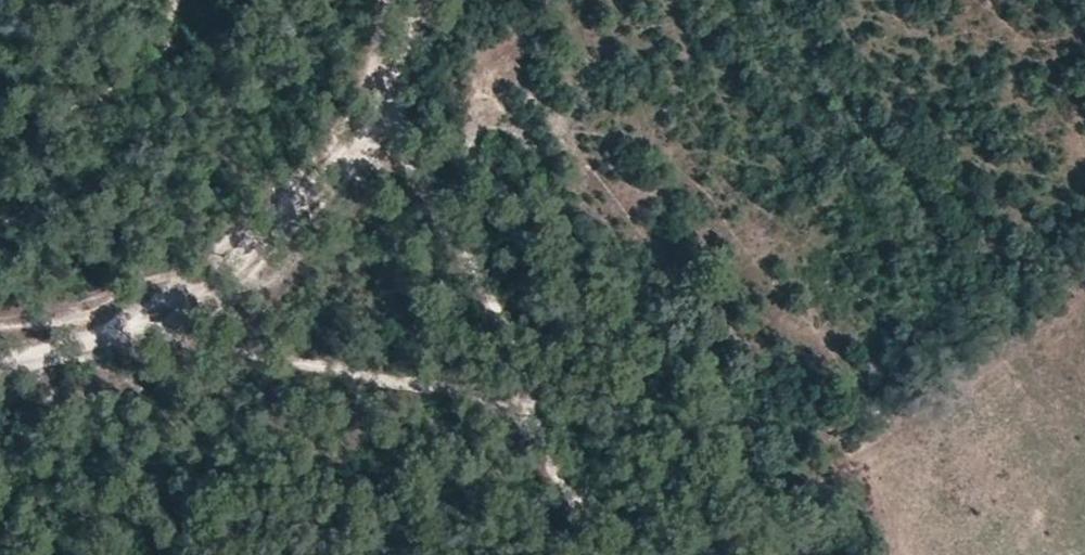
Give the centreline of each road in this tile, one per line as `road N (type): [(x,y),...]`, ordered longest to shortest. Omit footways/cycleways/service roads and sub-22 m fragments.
road 1 (track): [(515,412),(374,376),(169,341)]
road 2 (track): [(515,412),(485,288),(380,117)]
road 3 (track): [(169,341),(342,167),(380,117)]
road 4 (track): [(169,341),(0,352)]
road 5 (track): [(602,554),(515,412)]

